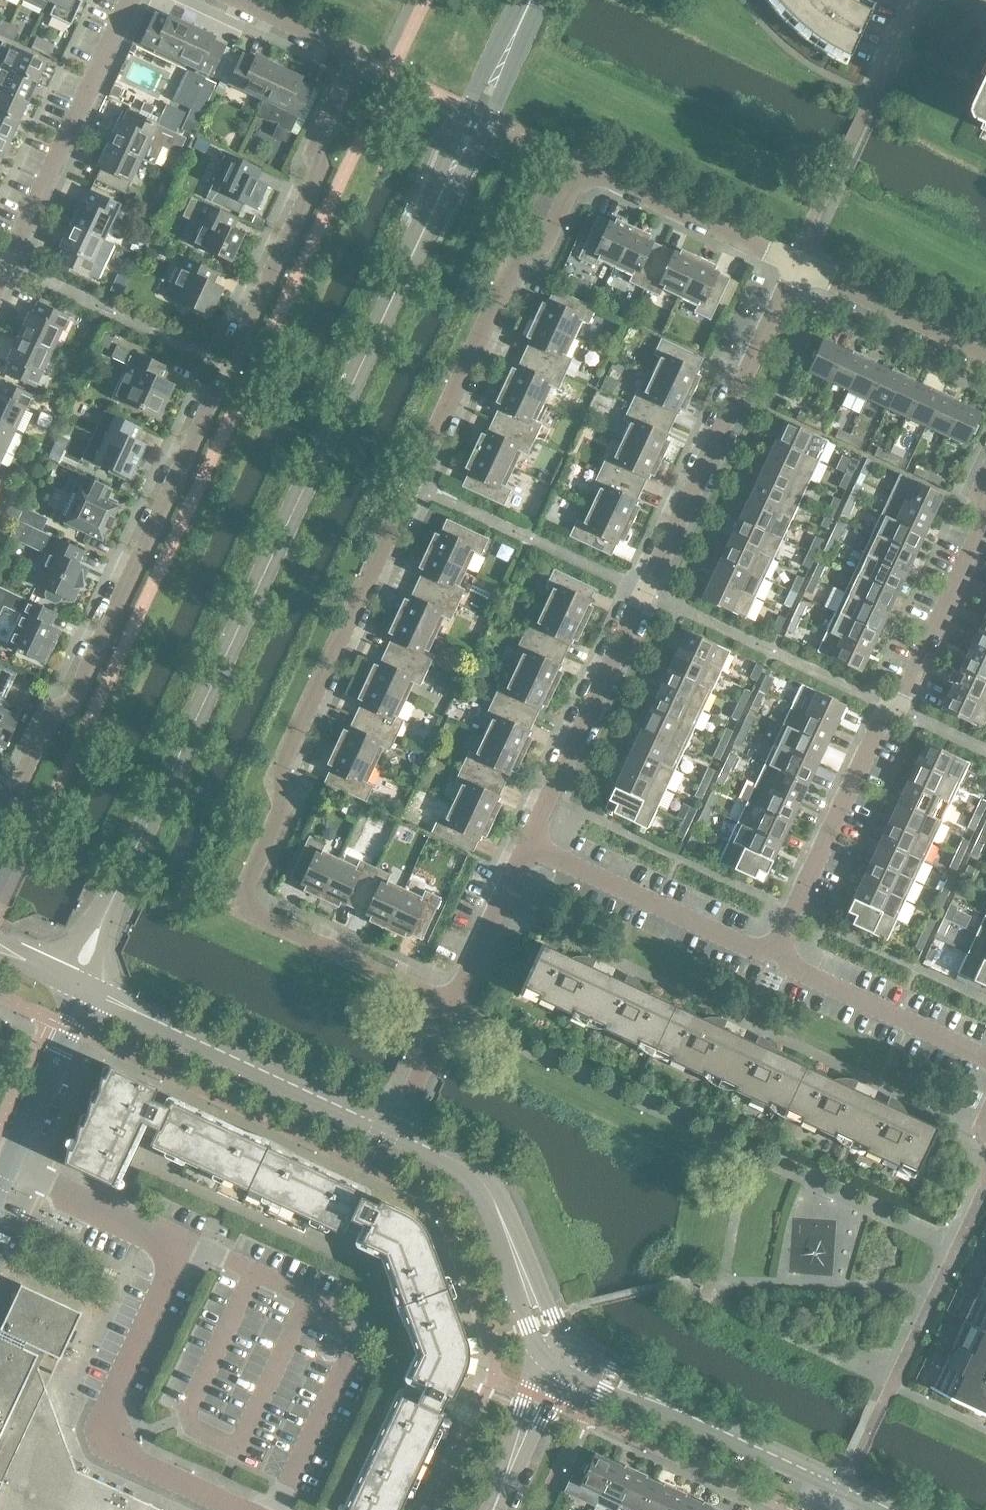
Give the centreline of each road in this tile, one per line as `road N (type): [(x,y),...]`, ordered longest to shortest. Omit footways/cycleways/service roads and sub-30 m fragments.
road 1 (residential): [(455,1005),(241,907),(282,822),(285,762),(520,258),(552,241),(587,170),(796,268)]
road 2 (tertiary): [(74,982),(534,0)]
road 3 (residential): [(0,805),(8,808),(52,710),(74,701),(318,170),(316,144),(355,57),(231,0)]
road 4 (residential): [(796,268),(531,852)]
road 5 (residential): [(773,958),(985,516)]
road 6 (residential): [(241,1509),(114,1451),(101,1415),(180,1246)]
road 7 (tertiary): [(392,1133),(74,982)]
road 8 (residential): [(0,275),(126,0)]
road 9 (residential): [(773,958),(531,852)]
road 10 (residential): [(985,1059),(773,958)]
road 11 (residential): [(985,353),(796,268)]
road 12 (tertiary): [(841,1485),(653,1399)]
road 13 (tertiary): [(524,1276),(495,1199),(468,1170),(392,1133)]
road 14 (unclassified): [(11,1167),(72,1029),(74,982)]
road 15 (unclassified): [(180,1246),(11,1167)]
road 16 (residential): [(531,852),(455,1005)]
road 17 (residential): [(455,1005),(392,1133)]

